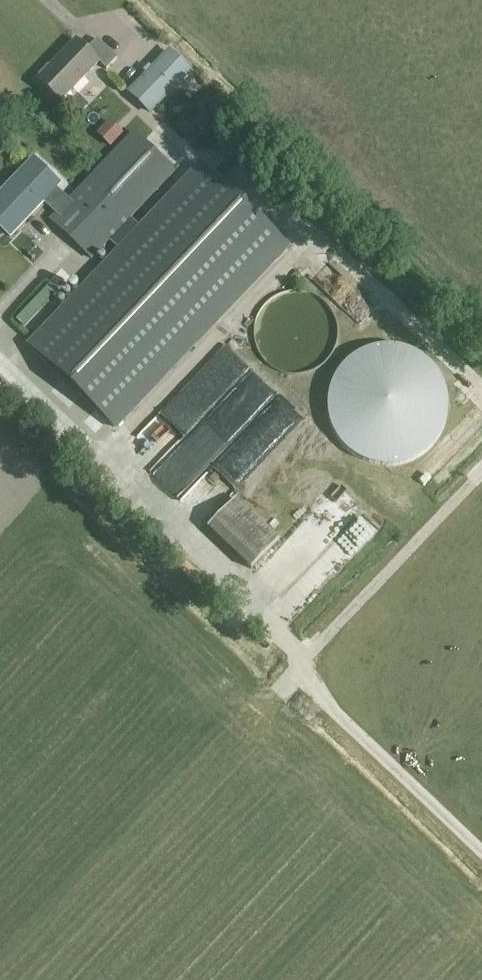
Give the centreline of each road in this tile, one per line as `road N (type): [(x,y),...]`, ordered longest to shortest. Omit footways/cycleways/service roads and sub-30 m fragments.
road 1 (track): [(0,362),(302,661),(313,691),(481,852)]
road 2 (track): [(302,661),(481,473)]

